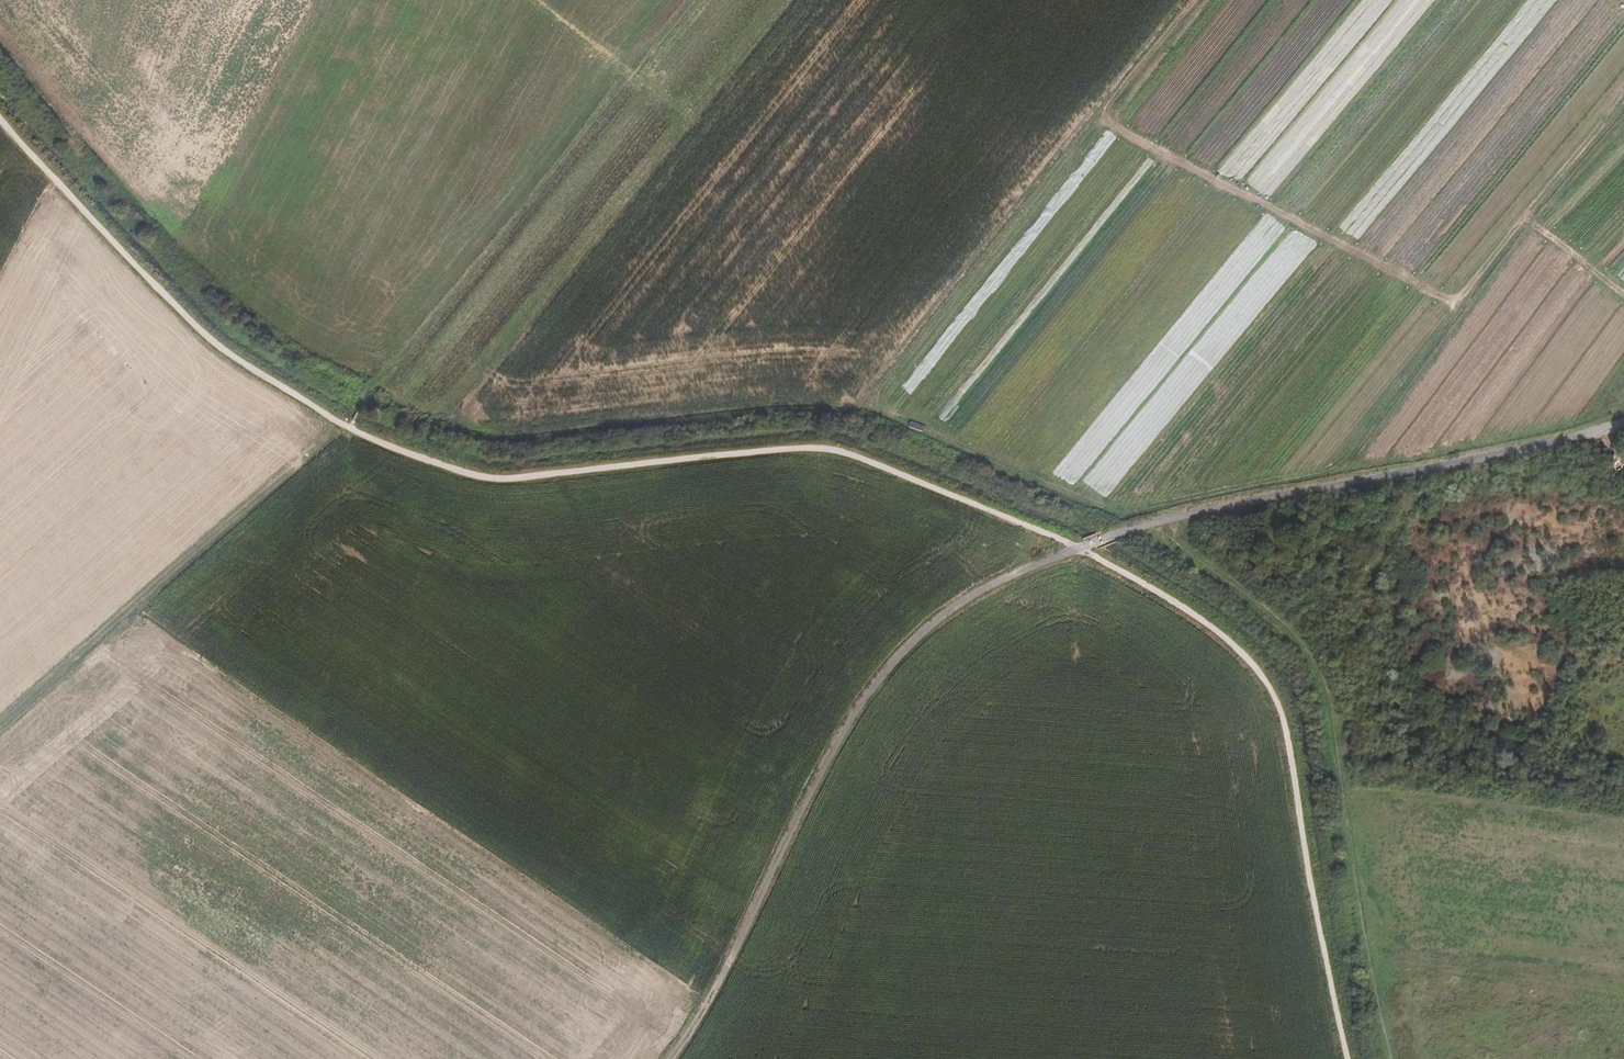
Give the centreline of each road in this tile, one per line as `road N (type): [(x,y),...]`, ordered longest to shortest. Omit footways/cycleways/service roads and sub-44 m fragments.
road 1 (track): [(1080,548),(825,448),(502,479),(451,470),(348,426),(227,351),(0,116)]
road 2 (track): [(1347,1058),(1284,725),(1269,687),(1227,641),(1176,603),(1080,548)]
road 3 (track): [(0,724),(355,420)]

